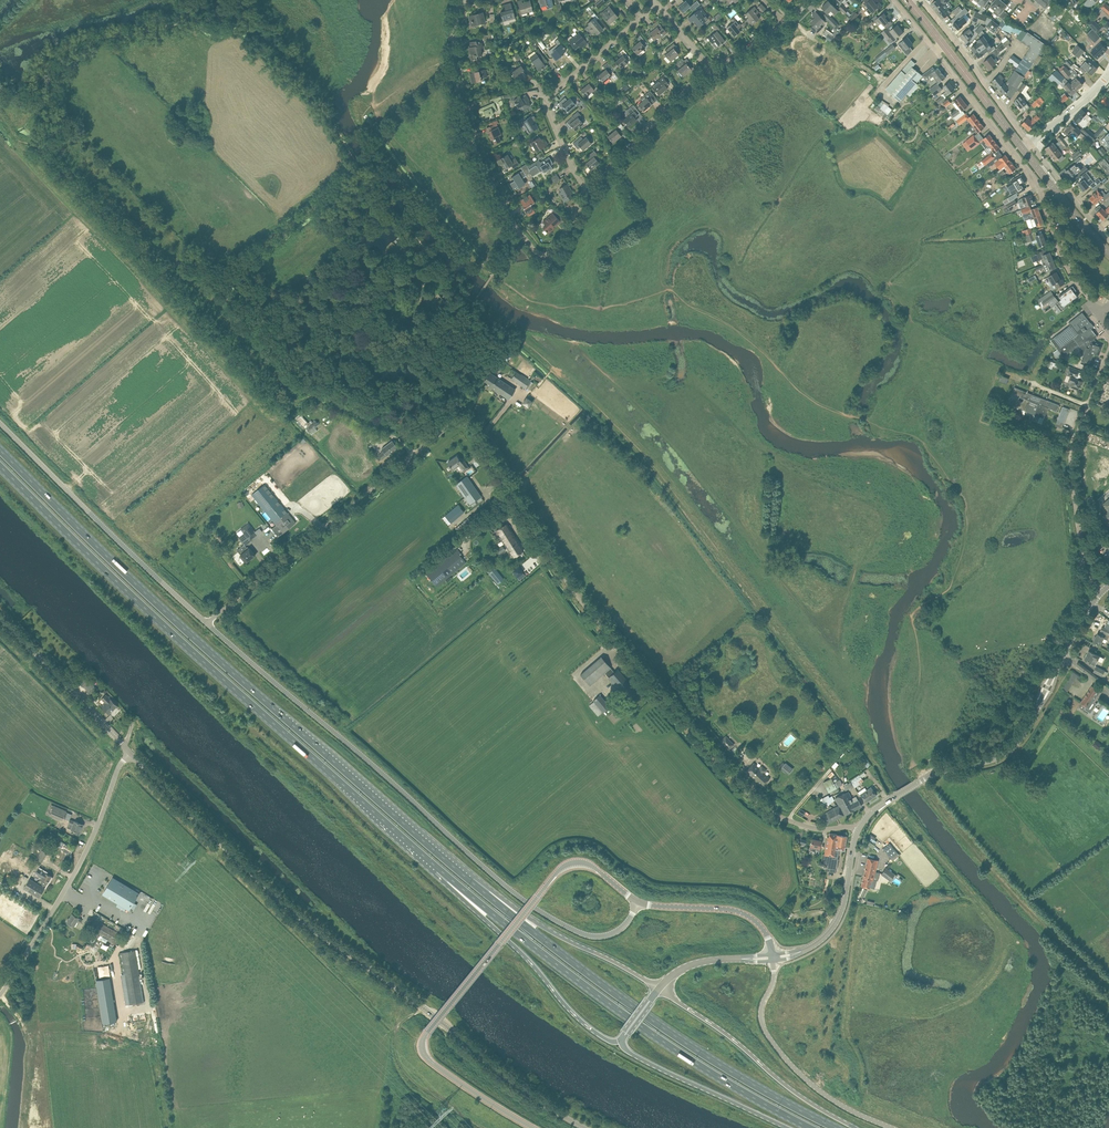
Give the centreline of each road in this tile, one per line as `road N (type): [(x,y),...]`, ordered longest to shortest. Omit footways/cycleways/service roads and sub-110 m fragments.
road 1 (trunk): [(472,880),(269,705),(0,449)]
road 2 (trunk): [(0,467),(160,623),(442,872)]
road 3 (tertiary): [(585,1127),(513,1083),(303,921),(131,751)]
road 4 (unclassified): [(859,829),(812,828),(753,801),(577,596),(463,422)]
road 5 (unclassified): [(640,902),(622,928),(599,937),(543,913),(206,622)]
road 6 (tertiary): [(536,1127),(443,1071),(424,1054),(423,1040),(565,866),(589,864),(640,902)]
road 7 (trunk): [(442,872),(639,1025),(811,1127)]
road 8 (trunk): [(837,1127),(645,1016),(472,880)]
road 9 (unclassified): [(206,622),(463,422)]
road 10 (tertiary): [(887,800),(944,769),(1012,747),(1102,593)]
road 11 (residential): [(936,50),(1038,185),(1062,255),(1098,314)]
road 12 (unclassified): [(206,622),(0,423)]
road 13 (residential): [(547,255),(522,236),(468,131),(454,66),(462,0)]
road 14 (unclassified): [(0,994),(79,864),(131,751)]
road 15 (track): [(1108,990),(1043,928),(932,798)]
road 16 (residential): [(1102,593),(1085,573),(1072,453),(1108,352)]
road 17 (trunk): [(442,872),(578,1020),(605,1039),(622,1039)]
road 18 (trunk): [(857,1127),(659,988)]
road 19 (unclassified): [(773,960),(761,1008),(766,1032),(826,1095),(892,1127)]
road 20 (trunk): [(659,988),(472,880)]
road 21 (residential): [(589,189),(550,112),(550,93),(634,24)]
road 22 (trunk): [(622,1039),(634,1056),(789,1127)]
road 23 (tertiary): [(131,751),(0,619)]
road 24 (residential): [(1030,144),(922,0)]
road 25 (residential): [(589,189),(713,71)]
road 26 (tertiary): [(640,902),(739,911),(760,926),(772,954)]
road 27 (secondary): [(1108,252),(1022,148)]
road 28 (secondary): [(1022,148),(942,43)]
road 29 (tertiary): [(859,829),(842,910),(811,946)]
road 30 (residential): [(1030,144),(1108,236)]

